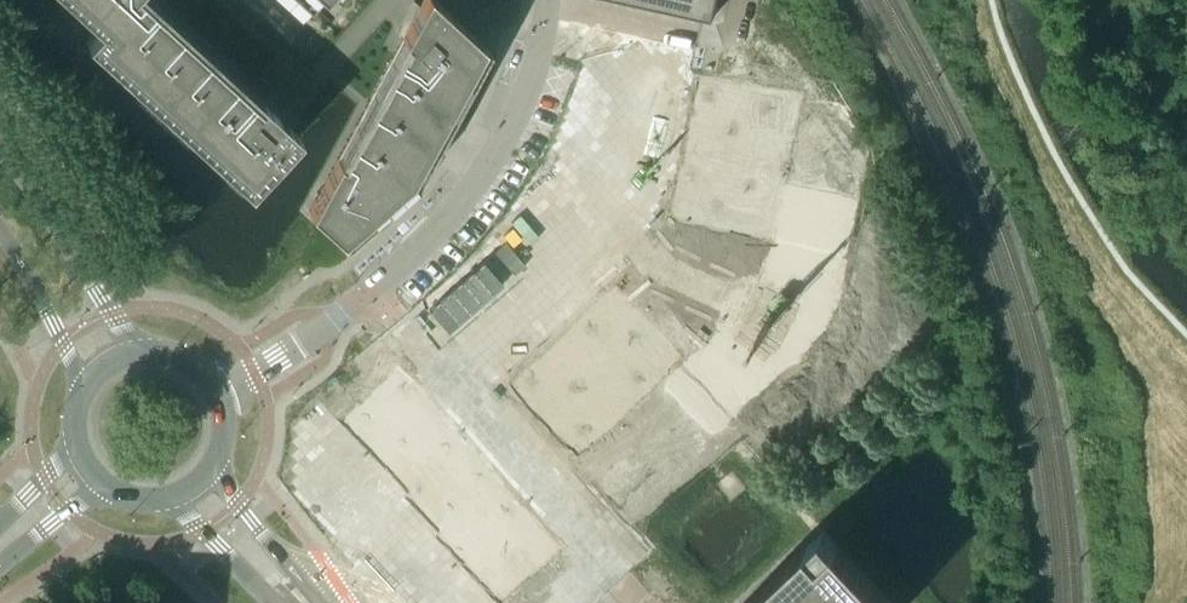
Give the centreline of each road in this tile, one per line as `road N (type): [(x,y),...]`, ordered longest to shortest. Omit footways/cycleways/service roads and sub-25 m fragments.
road 1 (unclassified): [(639,602),(368,293)]
road 2 (unclassified): [(549,0),(539,68),(499,143),(442,222),(368,293)]
road 3 (tertiary): [(133,354),(0,151)]
road 4 (tertiary): [(0,228),(83,392)]
road 5 (unclassified): [(368,293),(217,395)]
road 6 (tertiary): [(318,602),(211,468)]
road 7 (tertiary): [(169,497),(272,602)]
road 8 (unclassified): [(0,556),(101,482)]

